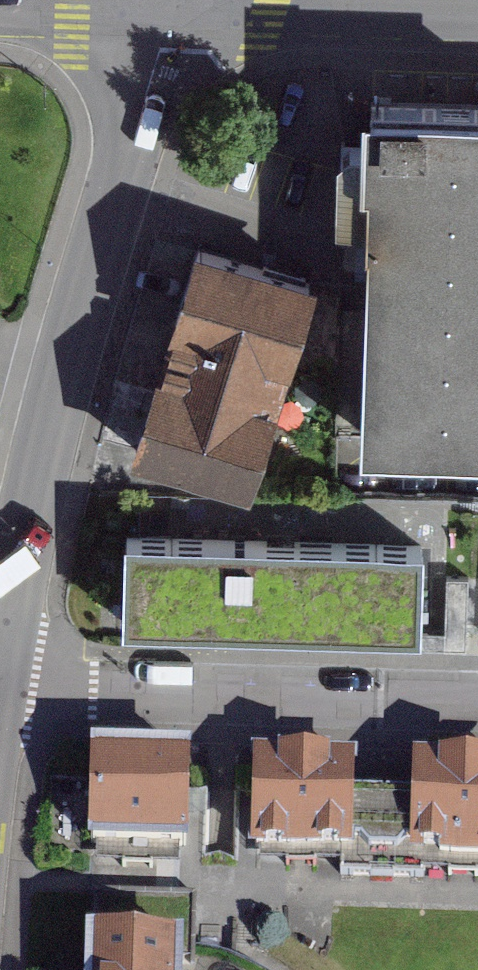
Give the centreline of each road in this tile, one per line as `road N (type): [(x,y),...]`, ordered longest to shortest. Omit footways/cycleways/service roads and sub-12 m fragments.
road 1 (tertiary): [(0,659),(32,476),(171,17)]
road 2 (unclassified): [(477,704),(67,693),(0,683)]
road 3 (tertiary): [(171,17),(477,22)]
road 4 (tertiary): [(0,17),(171,17)]

